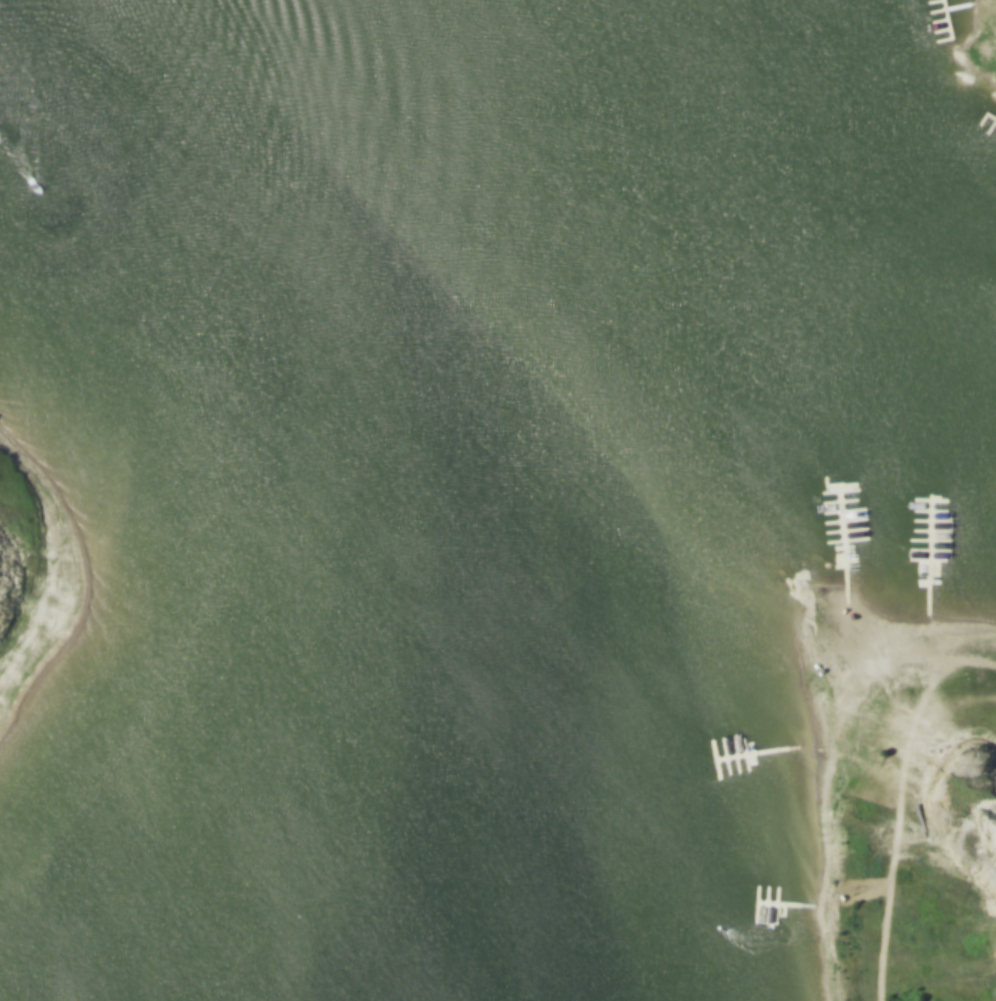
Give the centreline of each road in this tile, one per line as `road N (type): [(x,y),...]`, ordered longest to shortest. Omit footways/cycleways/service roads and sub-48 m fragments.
road 1 (track): [(0,378),(64,447),(92,507),(115,609)]
road 2 (track): [(0,888),(30,816),(85,729),(84,717),(34,690)]
road 3 (track): [(171,605),(99,615),(57,653),(0,746)]

